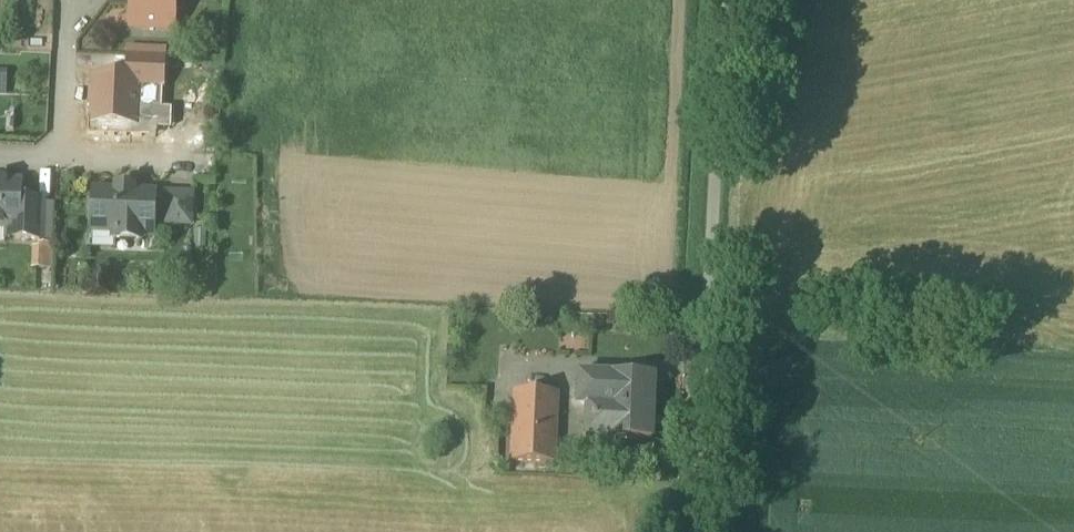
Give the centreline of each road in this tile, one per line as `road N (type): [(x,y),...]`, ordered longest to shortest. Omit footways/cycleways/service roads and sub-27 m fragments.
road 1 (unclassified): [(725,0),(698,531)]
road 2 (residential): [(59,161),(68,0)]
road 3 (residential): [(59,161),(191,167)]

